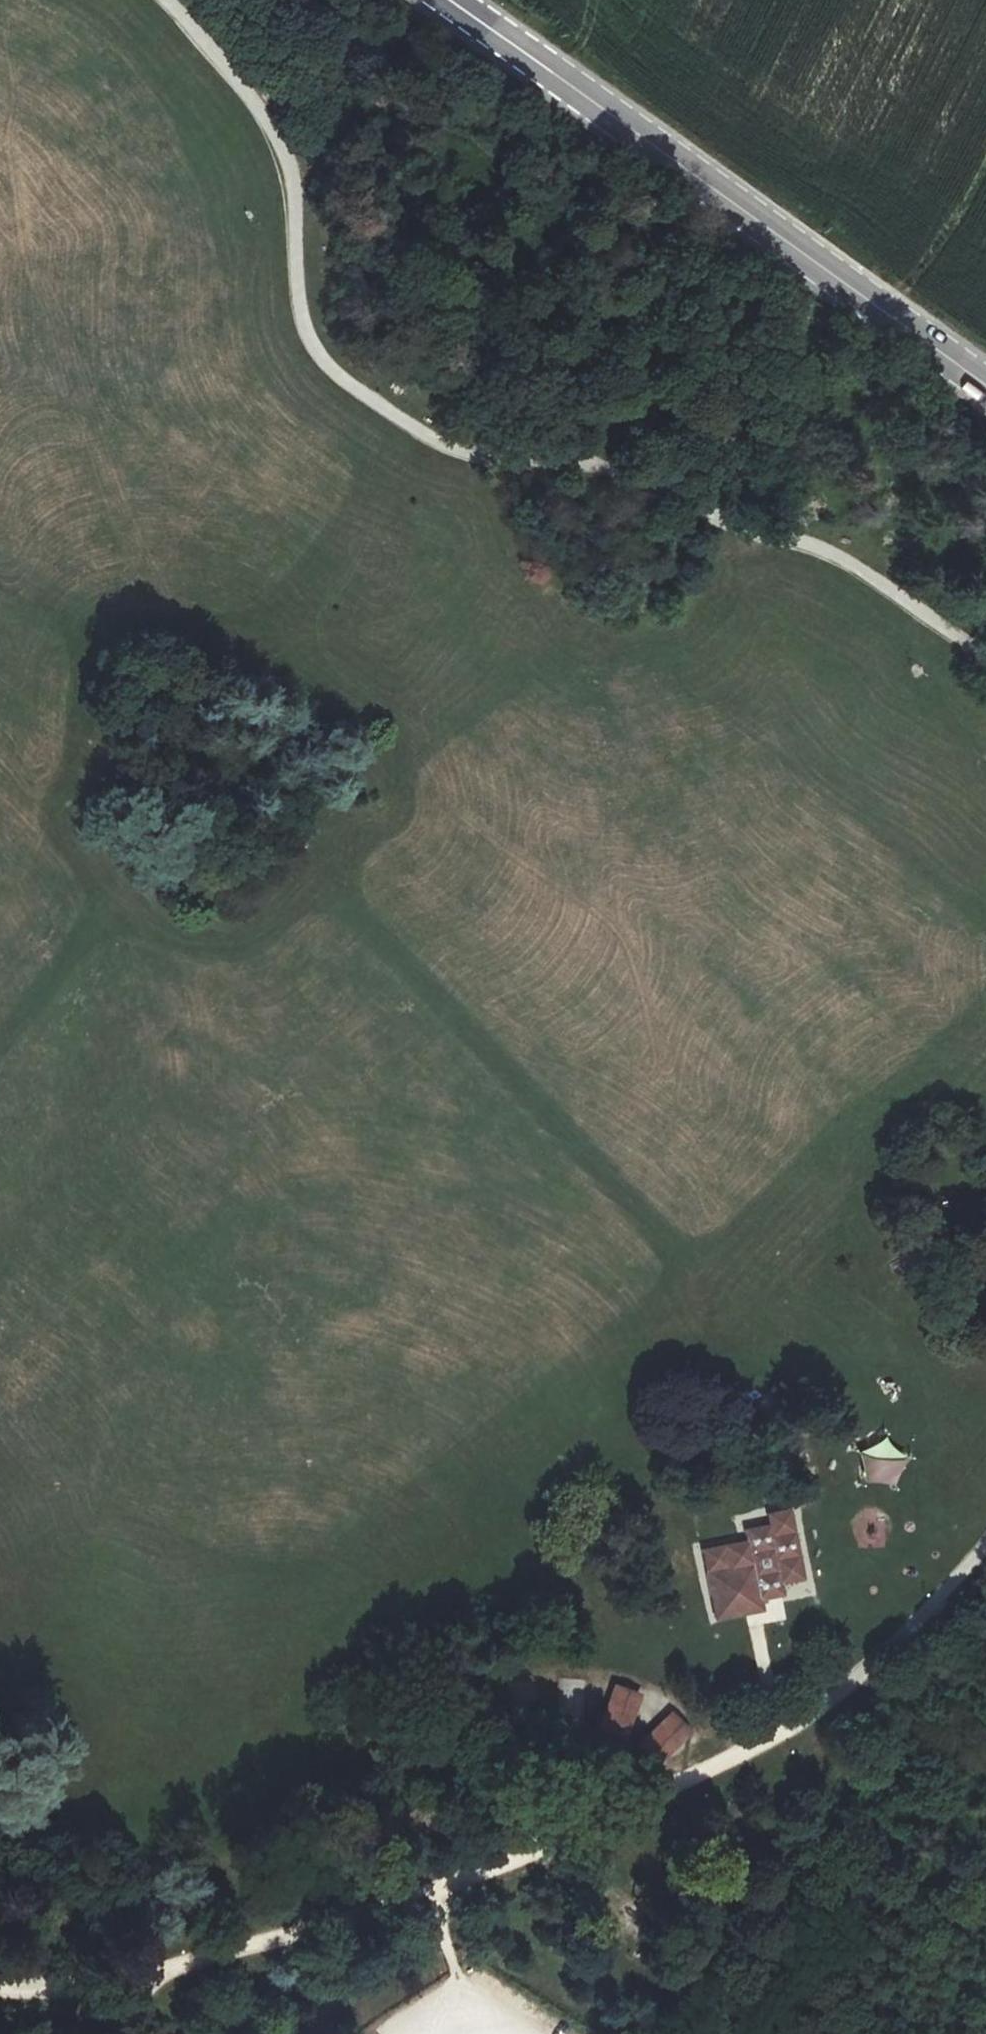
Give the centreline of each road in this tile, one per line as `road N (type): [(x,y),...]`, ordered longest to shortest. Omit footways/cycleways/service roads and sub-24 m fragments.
road 1 (primary): [(985,386),(449,0)]

